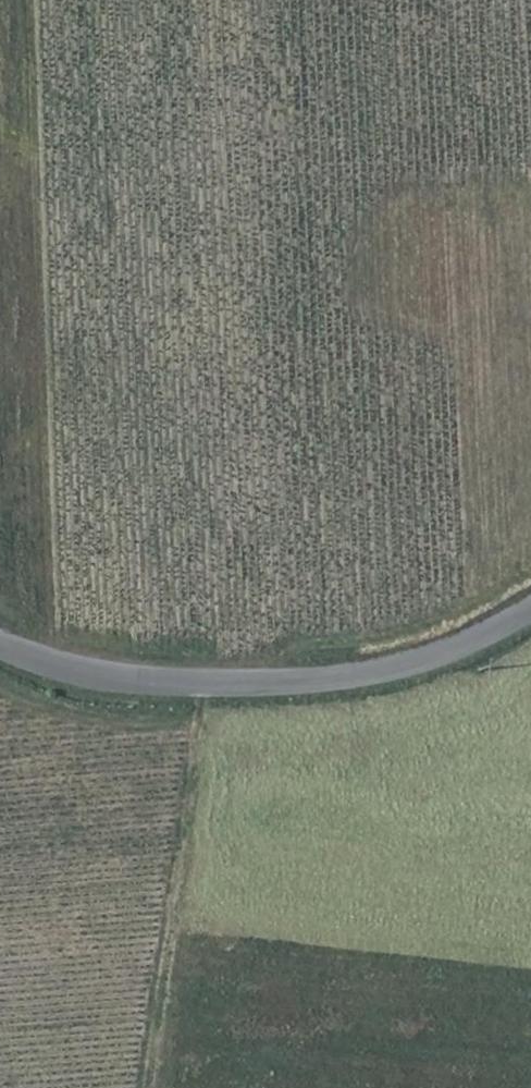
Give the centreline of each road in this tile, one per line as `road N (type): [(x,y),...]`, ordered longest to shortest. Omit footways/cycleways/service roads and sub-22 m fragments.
road 1 (unclassified): [(0,649),(48,674),(109,691),(369,686),(447,665),(530,622)]

